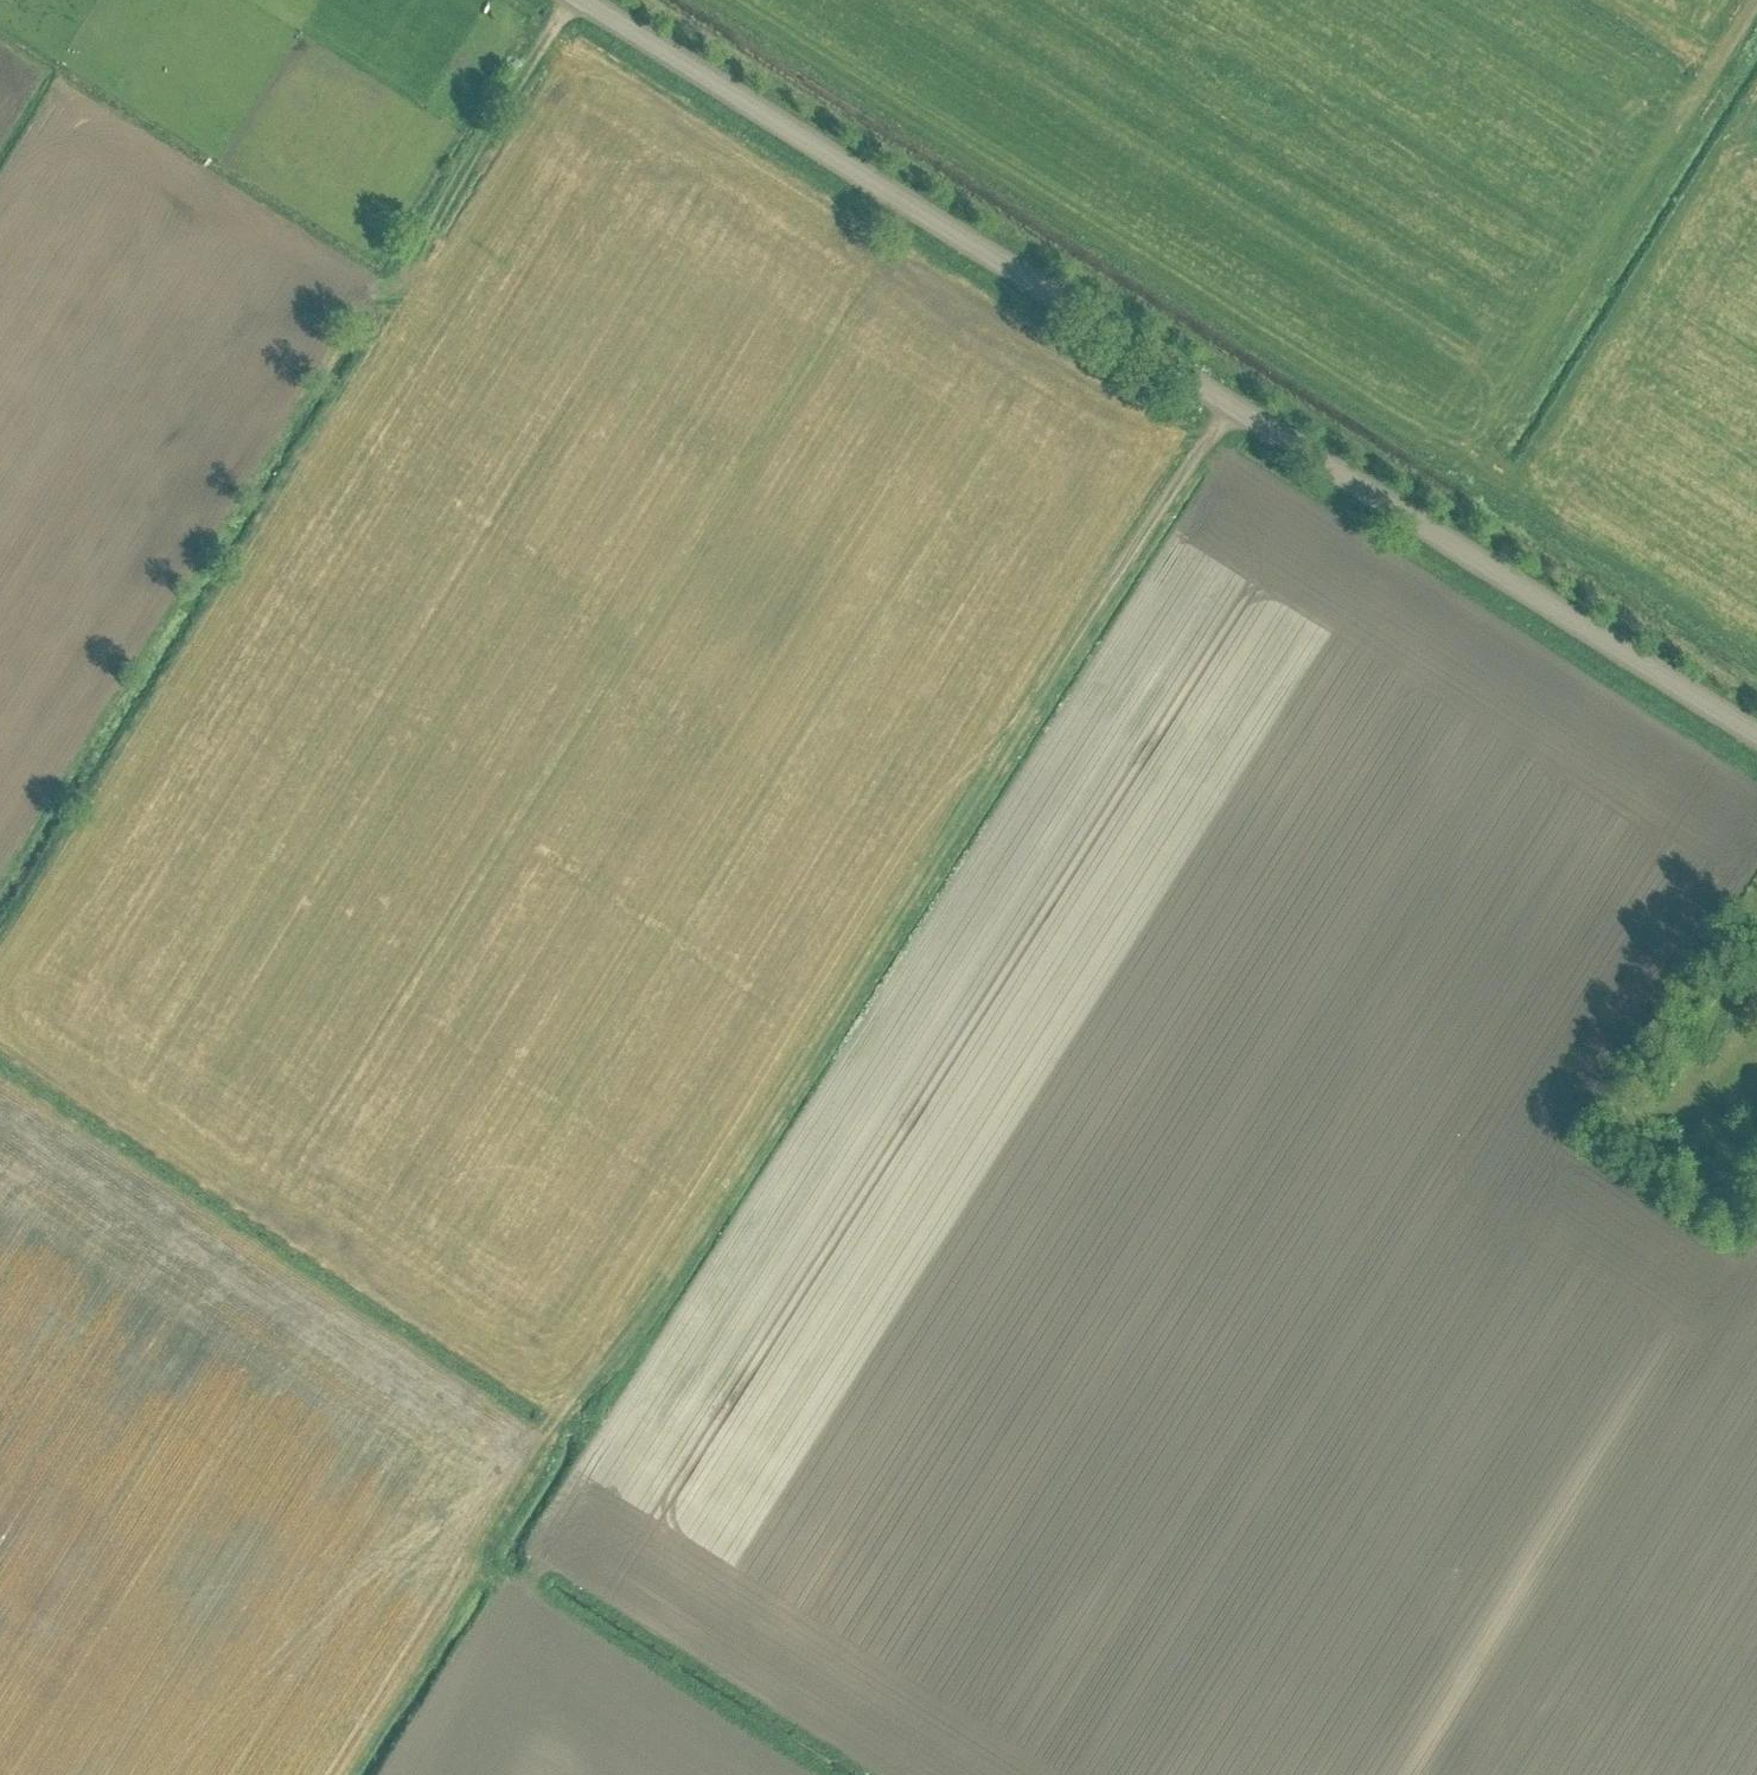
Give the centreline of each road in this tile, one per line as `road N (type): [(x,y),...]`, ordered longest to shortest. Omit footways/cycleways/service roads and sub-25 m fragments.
road 1 (unclassified): [(581,0),(1756,737)]

